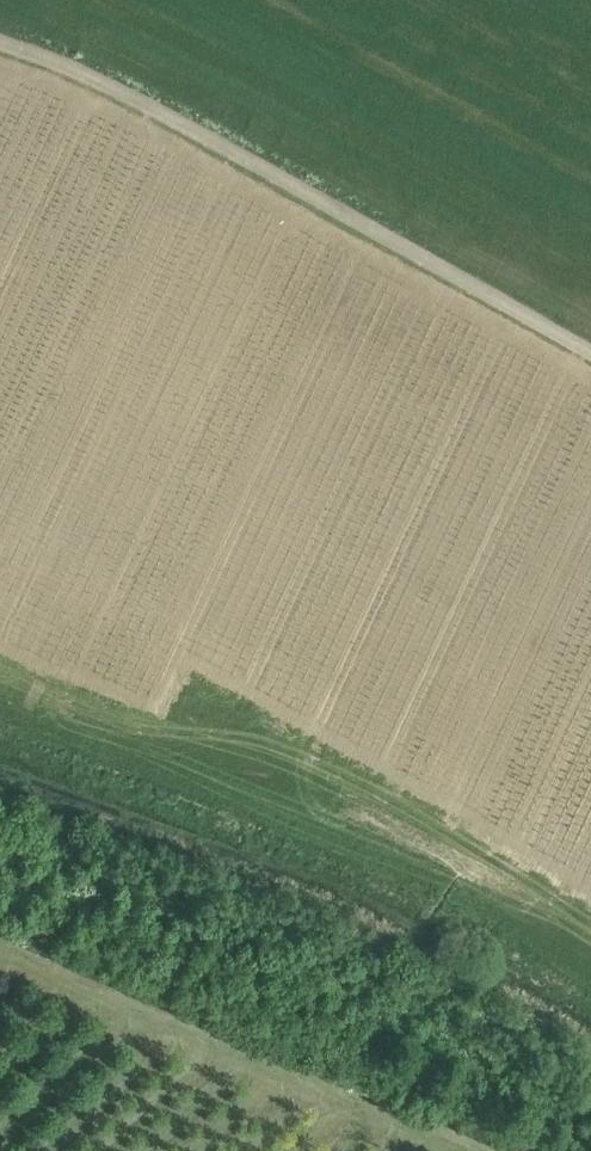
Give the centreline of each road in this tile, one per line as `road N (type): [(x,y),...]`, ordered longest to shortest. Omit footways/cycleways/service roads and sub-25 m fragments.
road 1 (track): [(590,354),(89,71),(0,39)]

